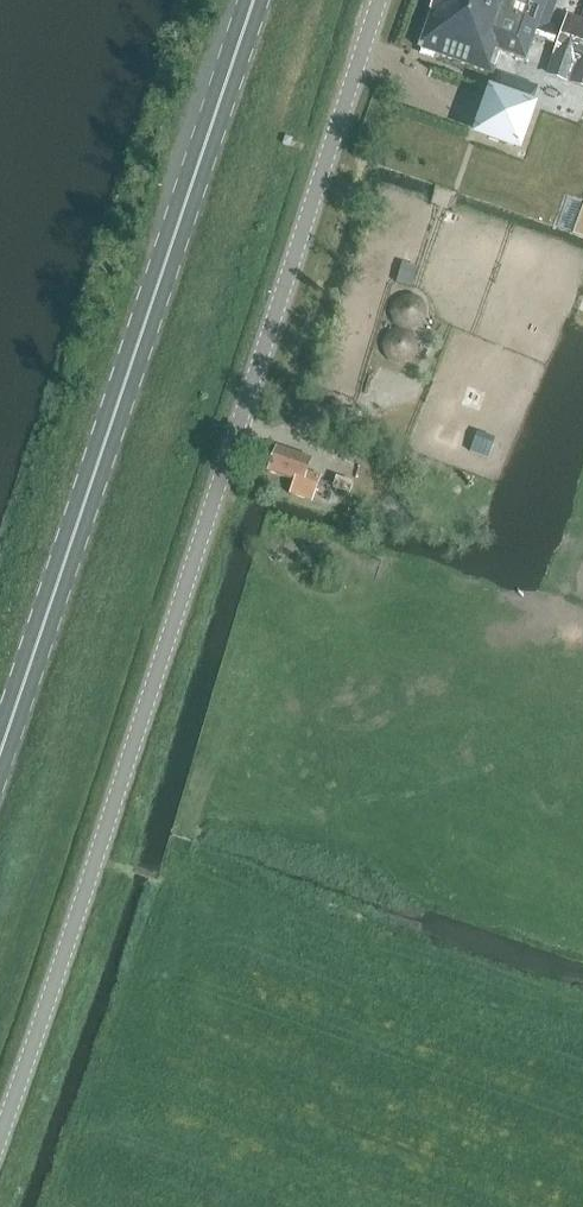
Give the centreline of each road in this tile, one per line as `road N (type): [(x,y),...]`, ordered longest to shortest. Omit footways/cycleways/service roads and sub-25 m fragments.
road 1 (unclassified): [(0,1147),(383,0)]
road 2 (primary): [(0,754),(257,0)]

